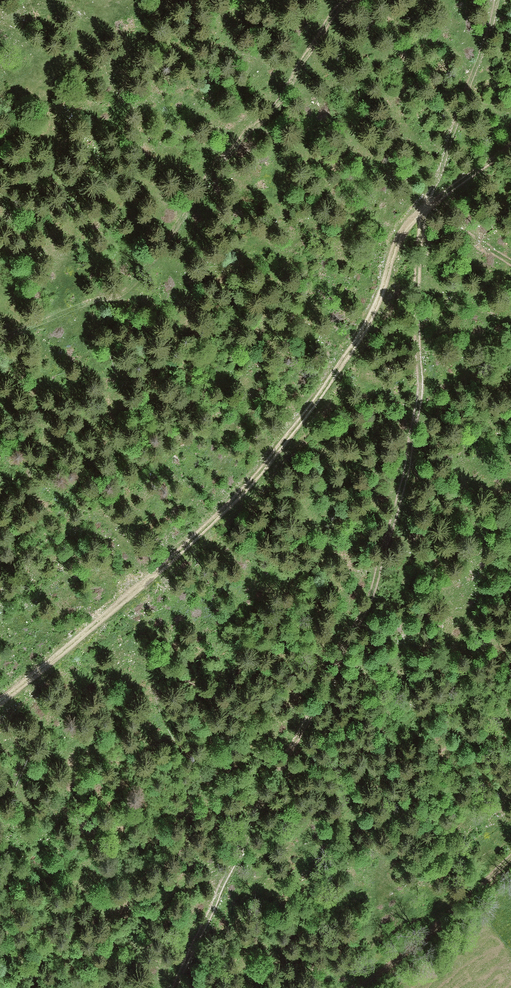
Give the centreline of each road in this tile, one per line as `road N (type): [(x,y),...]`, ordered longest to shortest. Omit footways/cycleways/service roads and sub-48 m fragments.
road 1 (track): [(177,987),(375,597),(422,376),(415,282),(425,210),(500,0)]
road 2 (track): [(0,701),(227,507),(369,323),(410,223),(510,146)]
road 3 (track): [(510,858),(358,987)]

